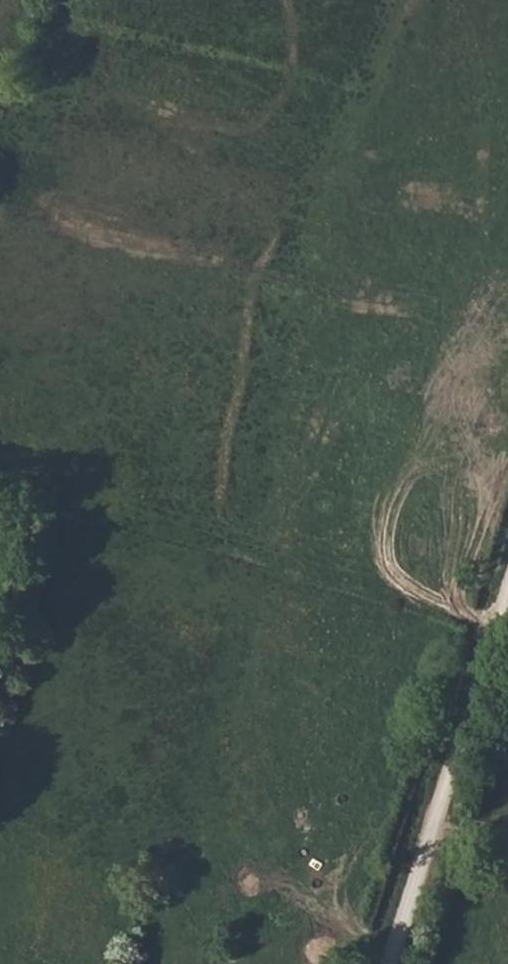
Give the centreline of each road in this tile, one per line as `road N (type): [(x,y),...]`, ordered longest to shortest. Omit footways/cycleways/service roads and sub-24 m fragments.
road 1 (unclassified): [(507,613),(395,963)]

